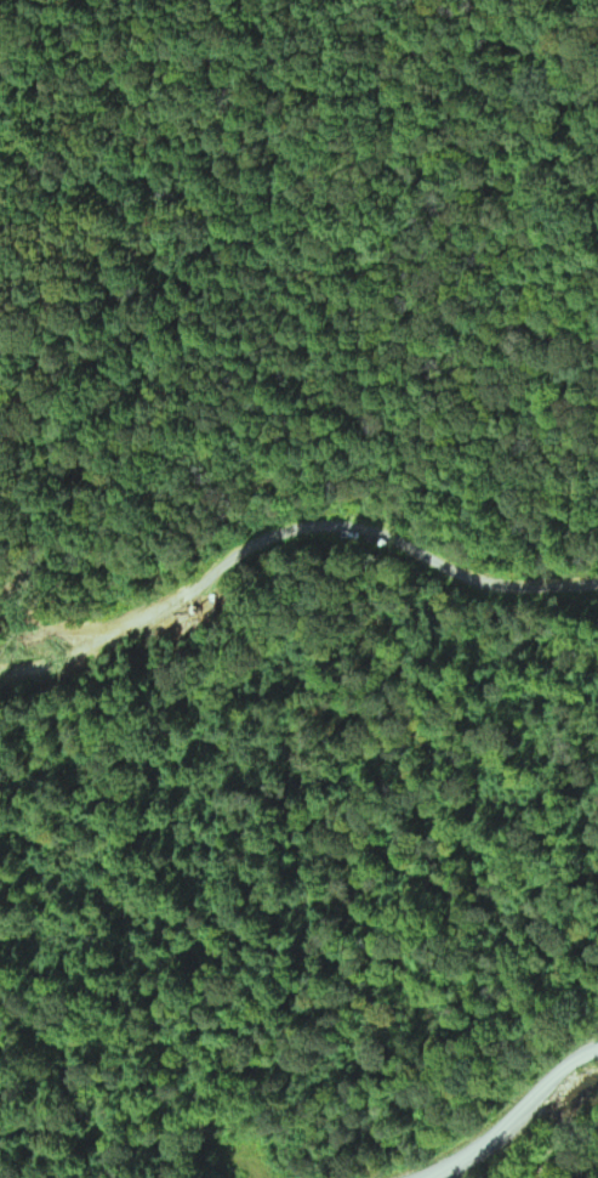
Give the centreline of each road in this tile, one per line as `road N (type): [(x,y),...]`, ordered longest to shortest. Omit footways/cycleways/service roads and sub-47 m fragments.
road 1 (residential): [(409,1177),(472,1154),(597,1048)]

